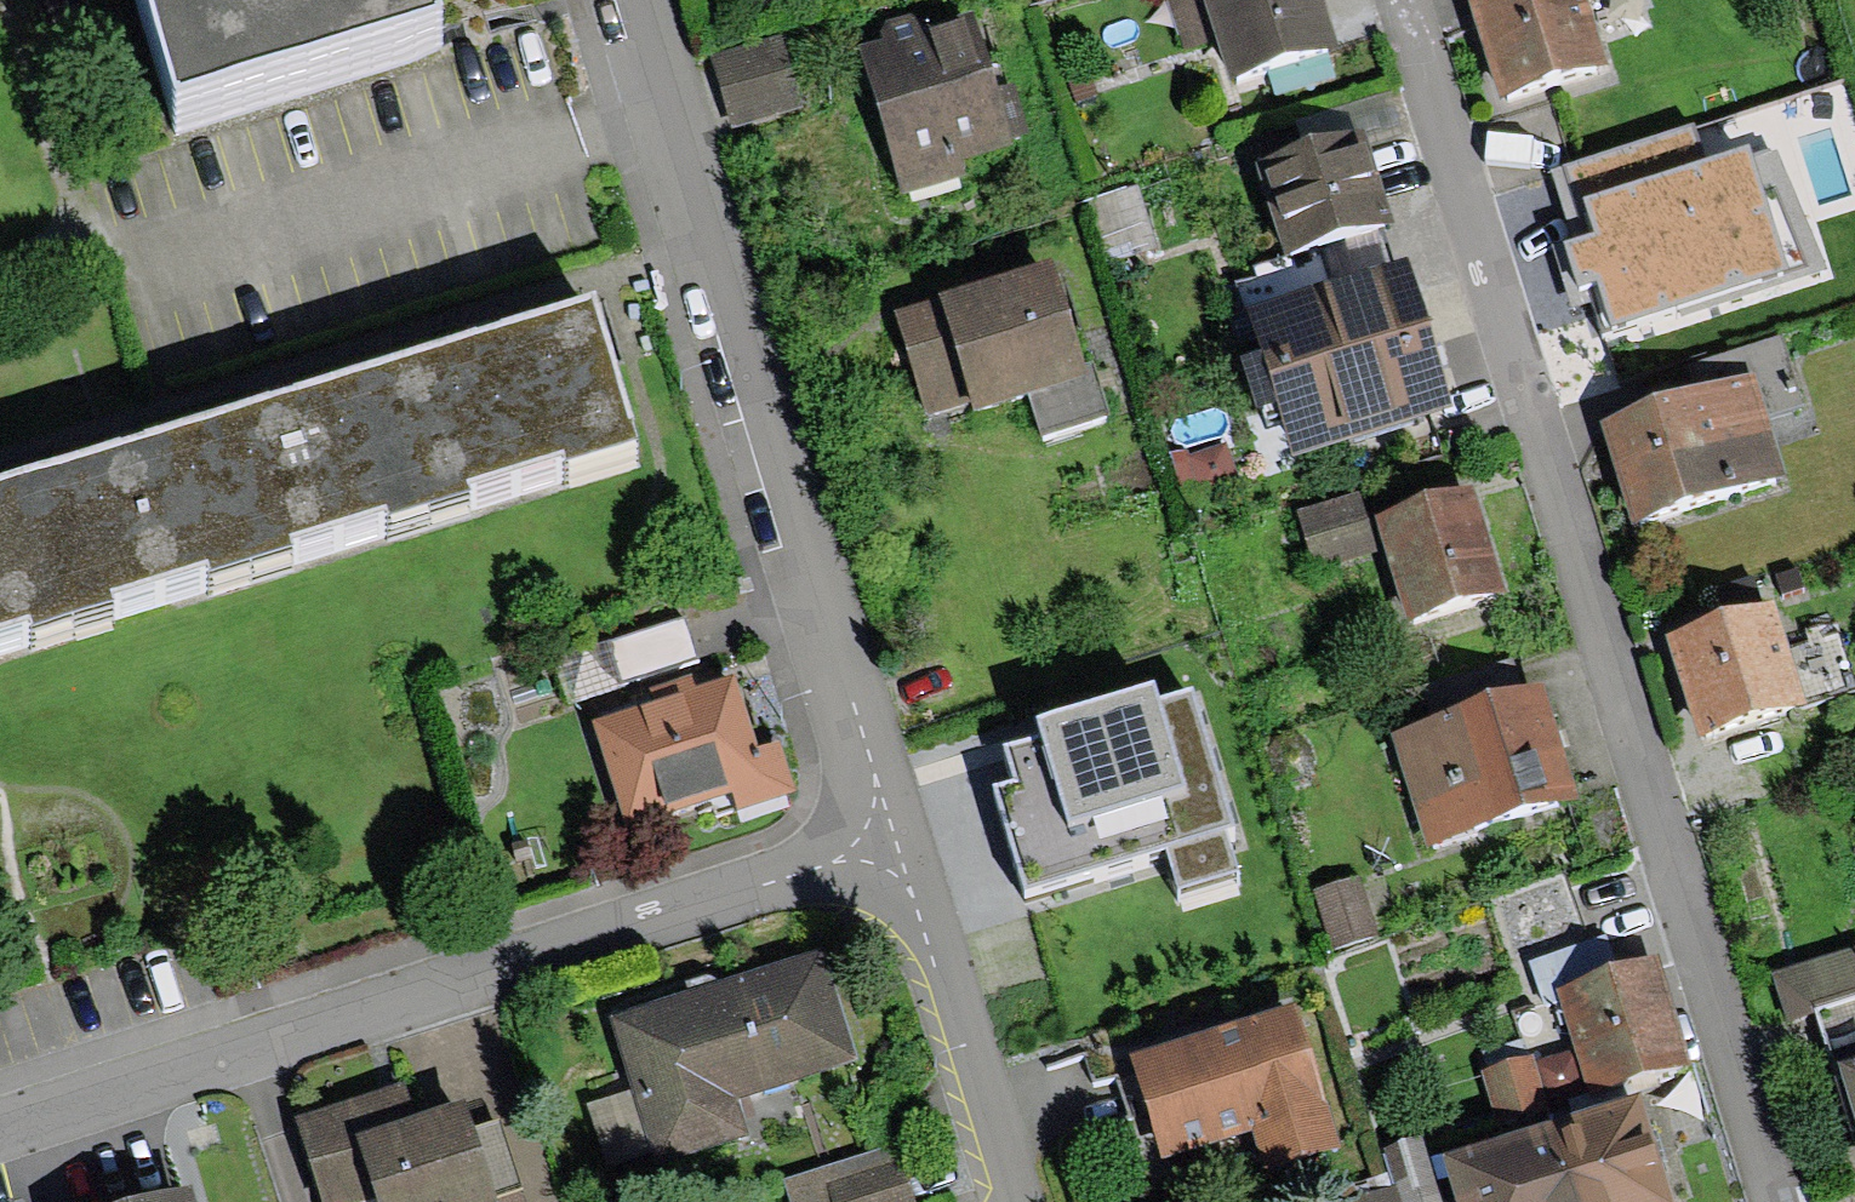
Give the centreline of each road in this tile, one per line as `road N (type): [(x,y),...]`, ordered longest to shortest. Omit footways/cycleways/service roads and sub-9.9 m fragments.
road 1 (residential): [(1403,0),(1779,1201)]
road 2 (residential): [(0,1137),(896,840)]
road 3 (residential): [(896,840),(630,0)]
road 4 (residential): [(1010,1201),(896,840)]

